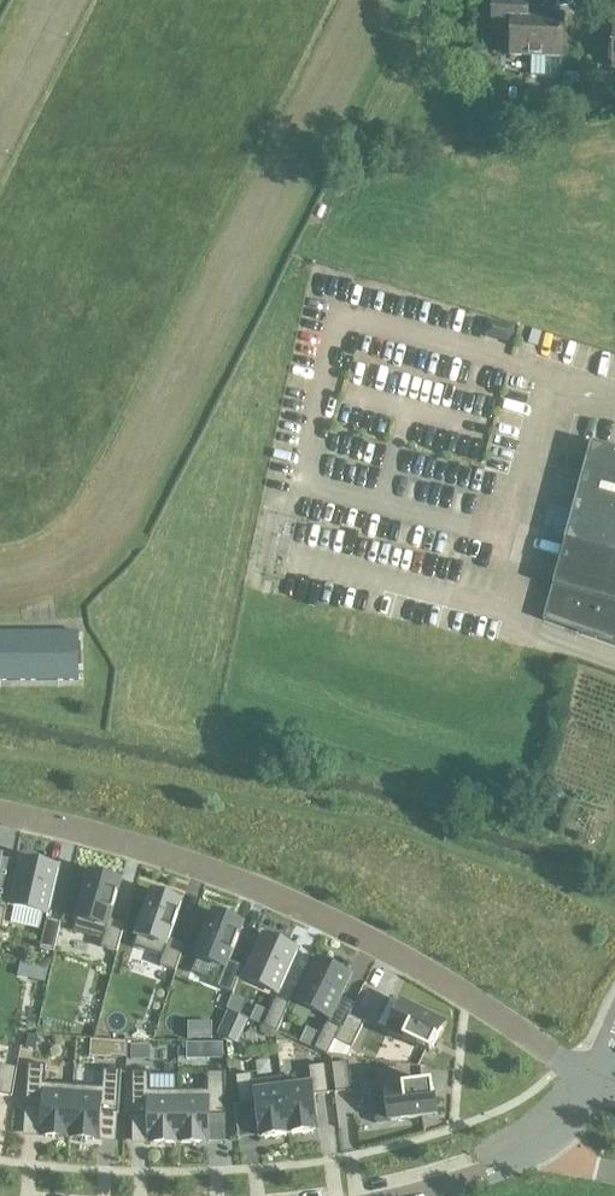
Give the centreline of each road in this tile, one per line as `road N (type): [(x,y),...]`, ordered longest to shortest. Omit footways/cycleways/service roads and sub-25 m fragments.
road 1 (residential): [(590,1088),(451,986),(304,910),(148,852),(0,815)]
road 2 (residential): [(535,1153),(420,1195)]

